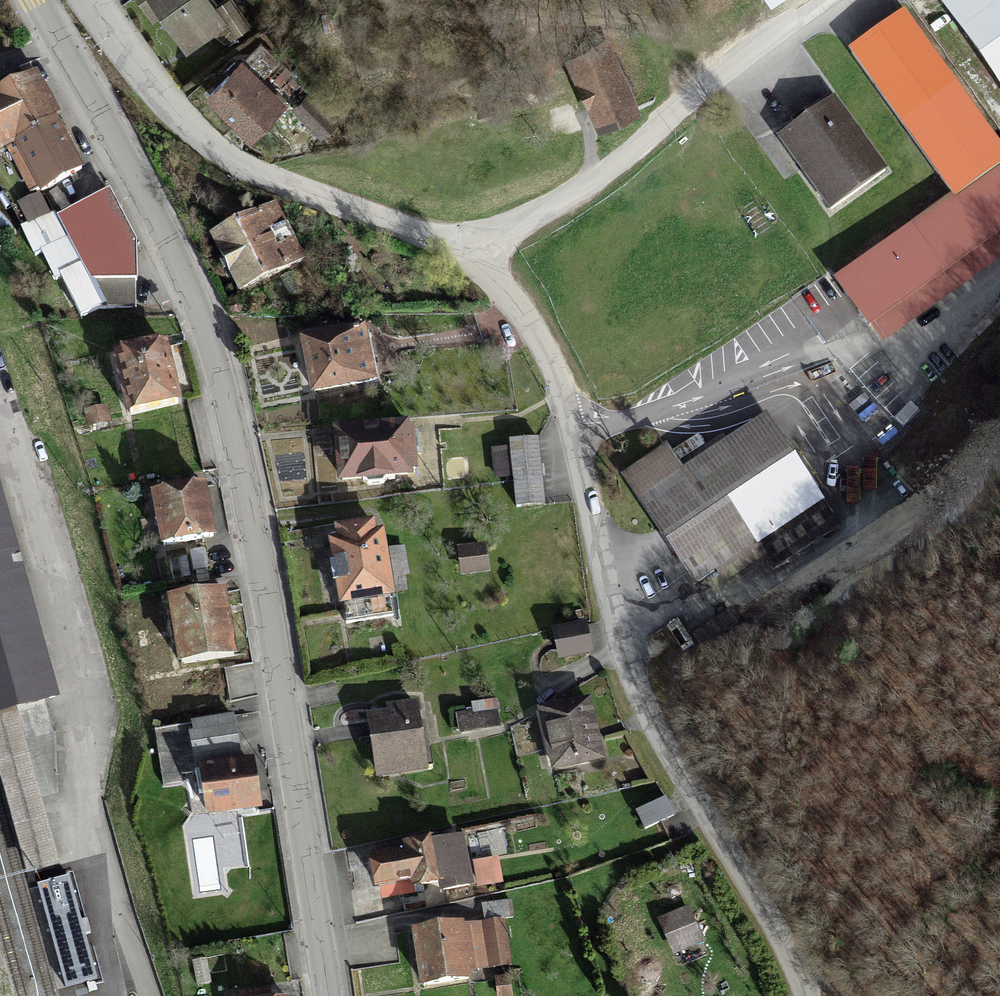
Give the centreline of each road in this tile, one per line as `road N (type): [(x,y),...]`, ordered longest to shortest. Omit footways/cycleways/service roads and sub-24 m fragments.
road 1 (primary): [(327,995),(258,555),(211,347),(146,202),(35,0)]
road 2 (residential): [(797,995),(775,929),(674,761),(622,644),(571,420),(512,295),(477,250)]
road 3 (unclassified): [(0,406),(80,672),(79,811),(104,849),(143,995)]
road 4 (residential): [(477,250),(313,197),(240,163),(157,98),(93,0)]
road 5 (residential): [(823,0),(708,81),(606,171),(477,250)]

